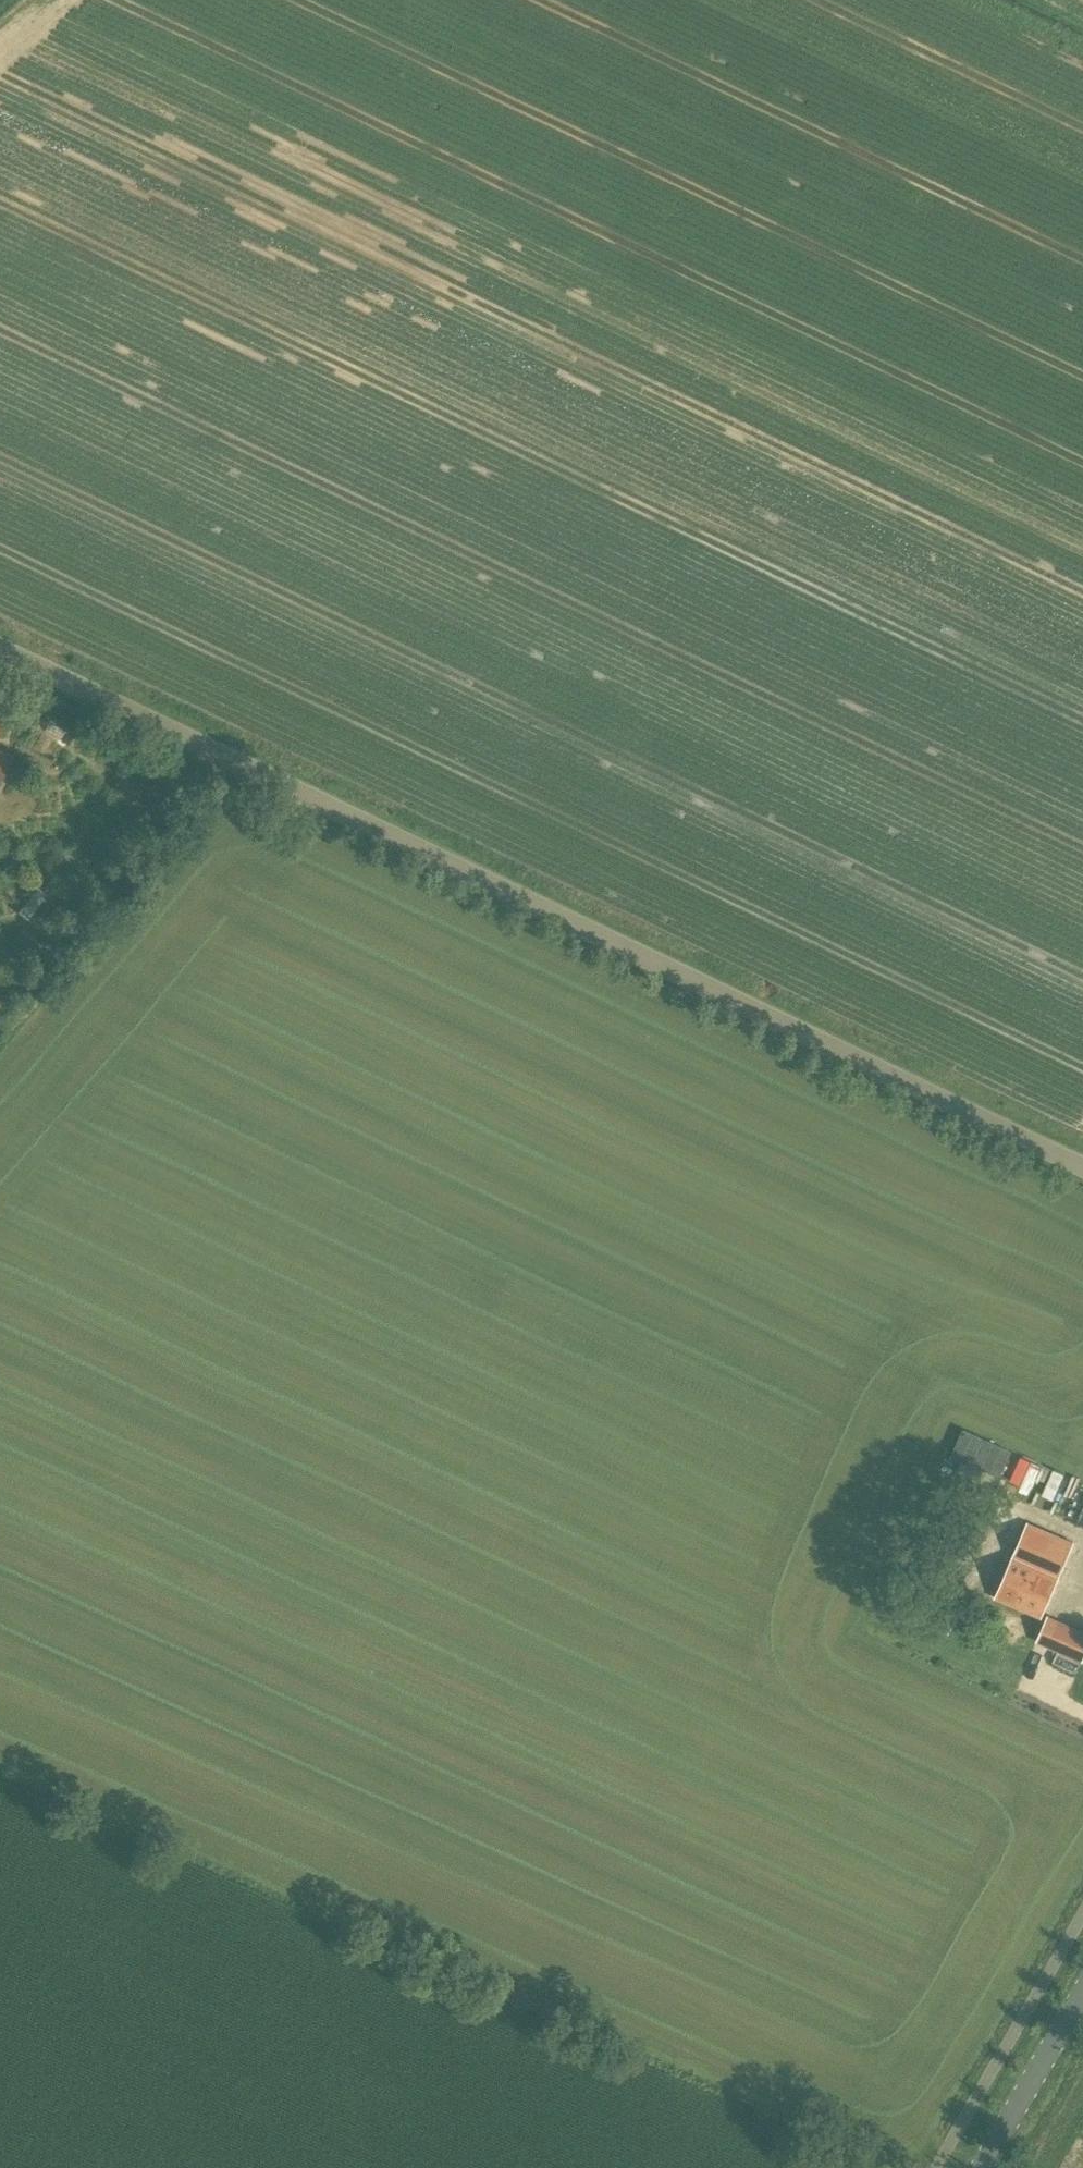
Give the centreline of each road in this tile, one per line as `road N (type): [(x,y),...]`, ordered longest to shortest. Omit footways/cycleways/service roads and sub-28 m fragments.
road 1 (unclassified): [(1082,1168),(0,649)]
road 2 (secondary): [(979,2167),(1082,1990)]

